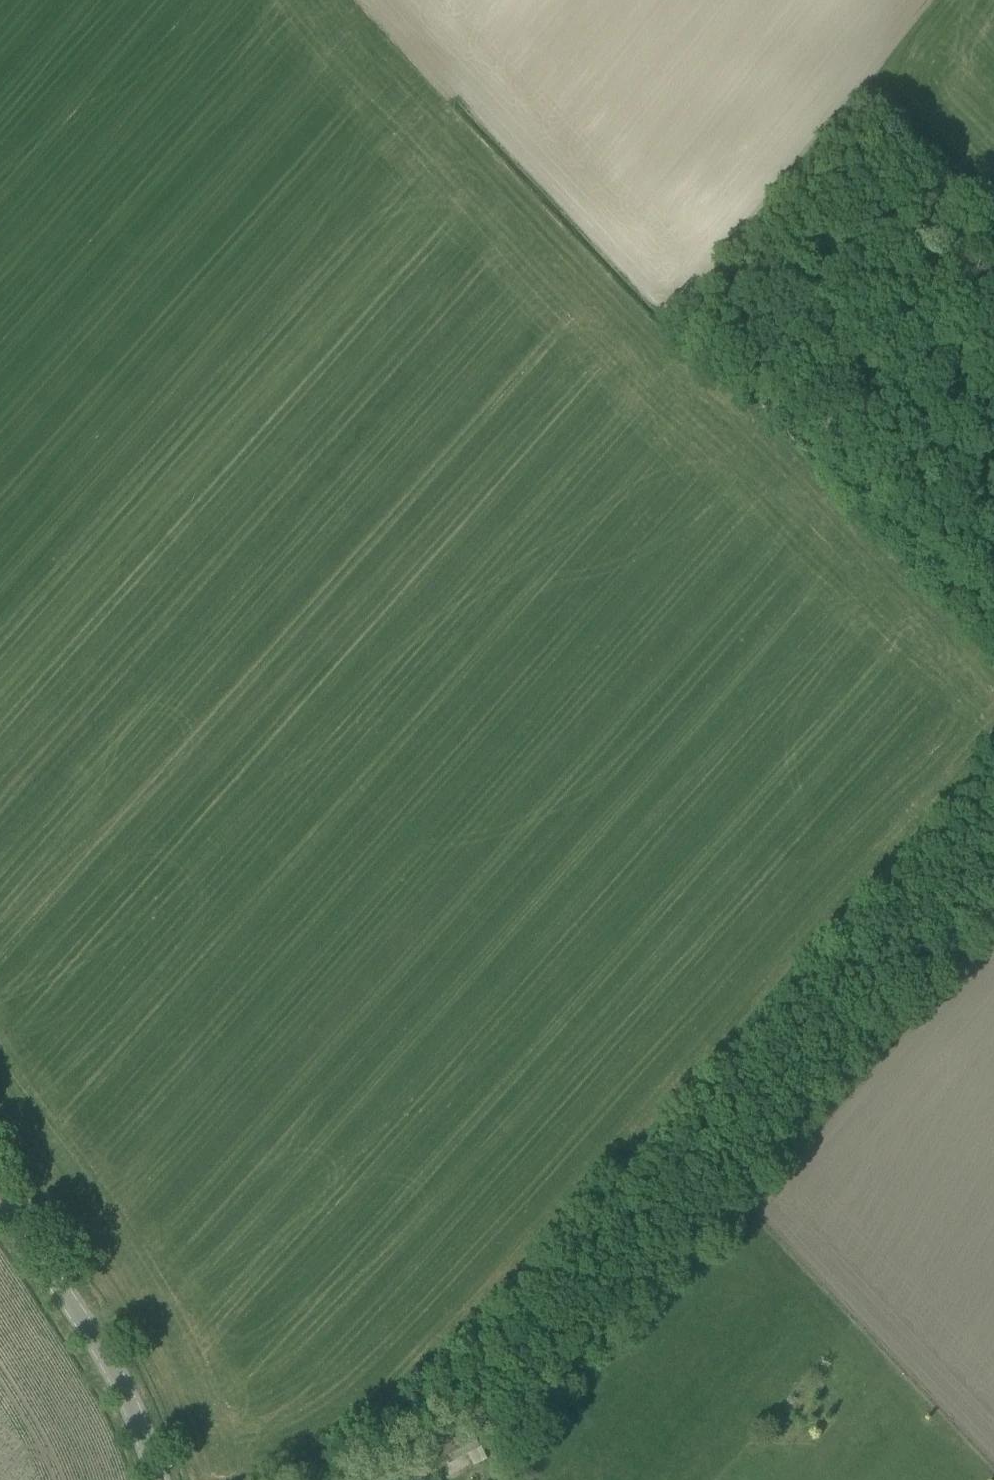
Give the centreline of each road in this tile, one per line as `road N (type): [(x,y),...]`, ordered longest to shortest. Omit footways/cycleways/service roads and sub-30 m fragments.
road 1 (tertiary): [(157,1479),(114,1376),(0,1204)]

